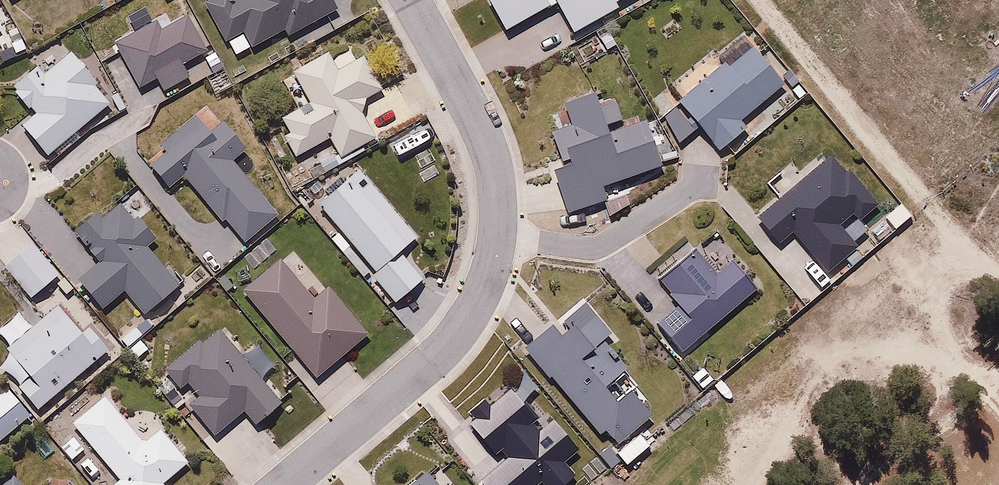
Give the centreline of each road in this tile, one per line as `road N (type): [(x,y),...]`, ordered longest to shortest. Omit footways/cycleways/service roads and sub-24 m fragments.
road 1 (residential): [(285,484),(447,348),(483,290),(494,256),(499,189),(488,144),(411,0)]

